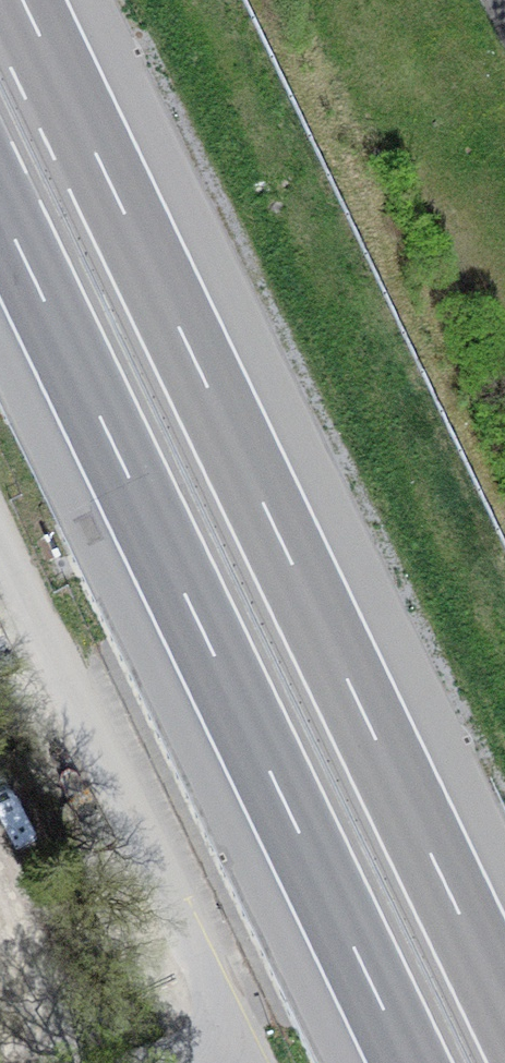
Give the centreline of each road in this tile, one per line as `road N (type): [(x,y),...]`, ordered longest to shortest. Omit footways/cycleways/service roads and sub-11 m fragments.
road 1 (motorway): [(504,1008),(23,0)]
road 2 (motorway): [(0,208),(409,1062)]
road 3 (track): [(0,543),(207,997),(210,1034),(187,1062)]

